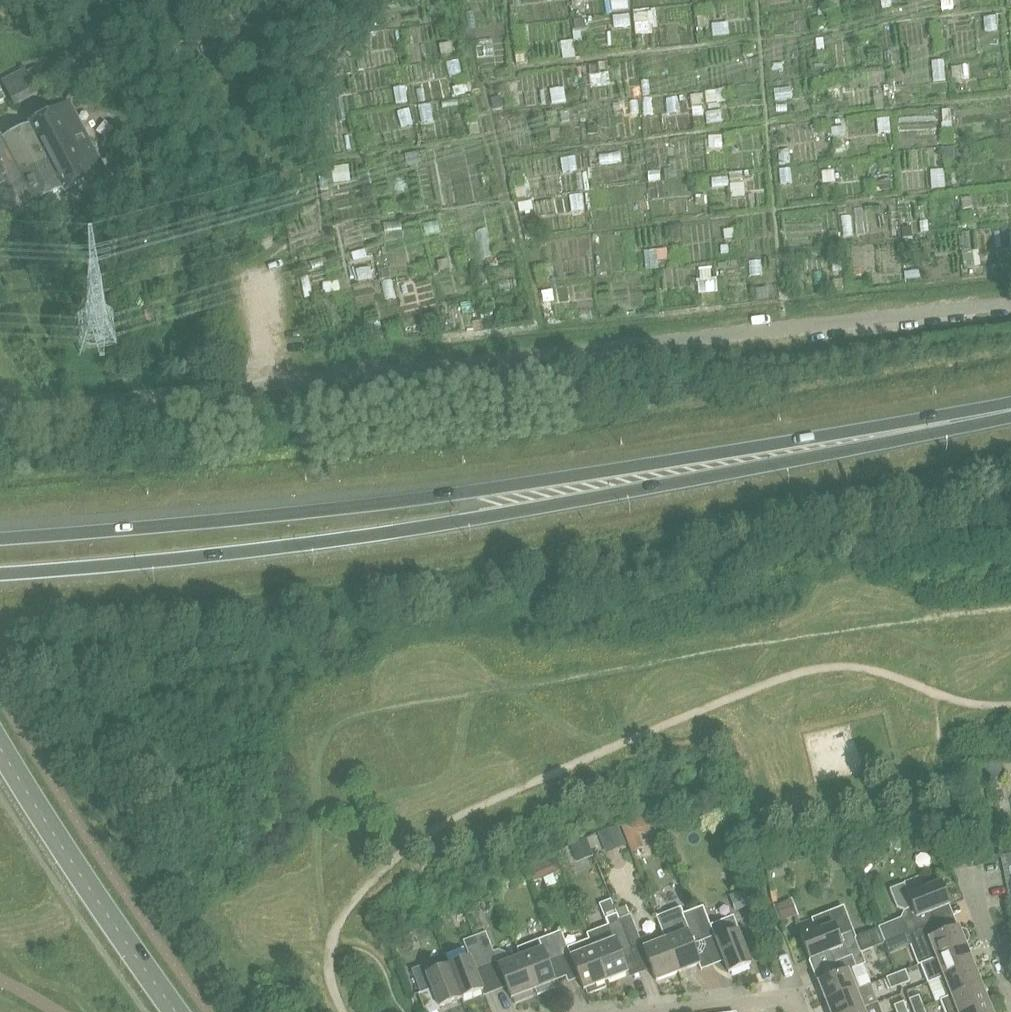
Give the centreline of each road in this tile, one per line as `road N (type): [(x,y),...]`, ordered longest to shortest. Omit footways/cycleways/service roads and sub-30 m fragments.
road 1 (trunk): [(0,575),(151,564),(463,522),(1010,413)]
road 2 (trunk): [(1010,407),(476,490),(0,539)]
road 3 (unclassified): [(1010,304),(25,414),(0,405)]
road 4 (secondary): [(175,1011),(0,747)]
road 5 (residential): [(674,1011),(791,999),(797,1011)]

